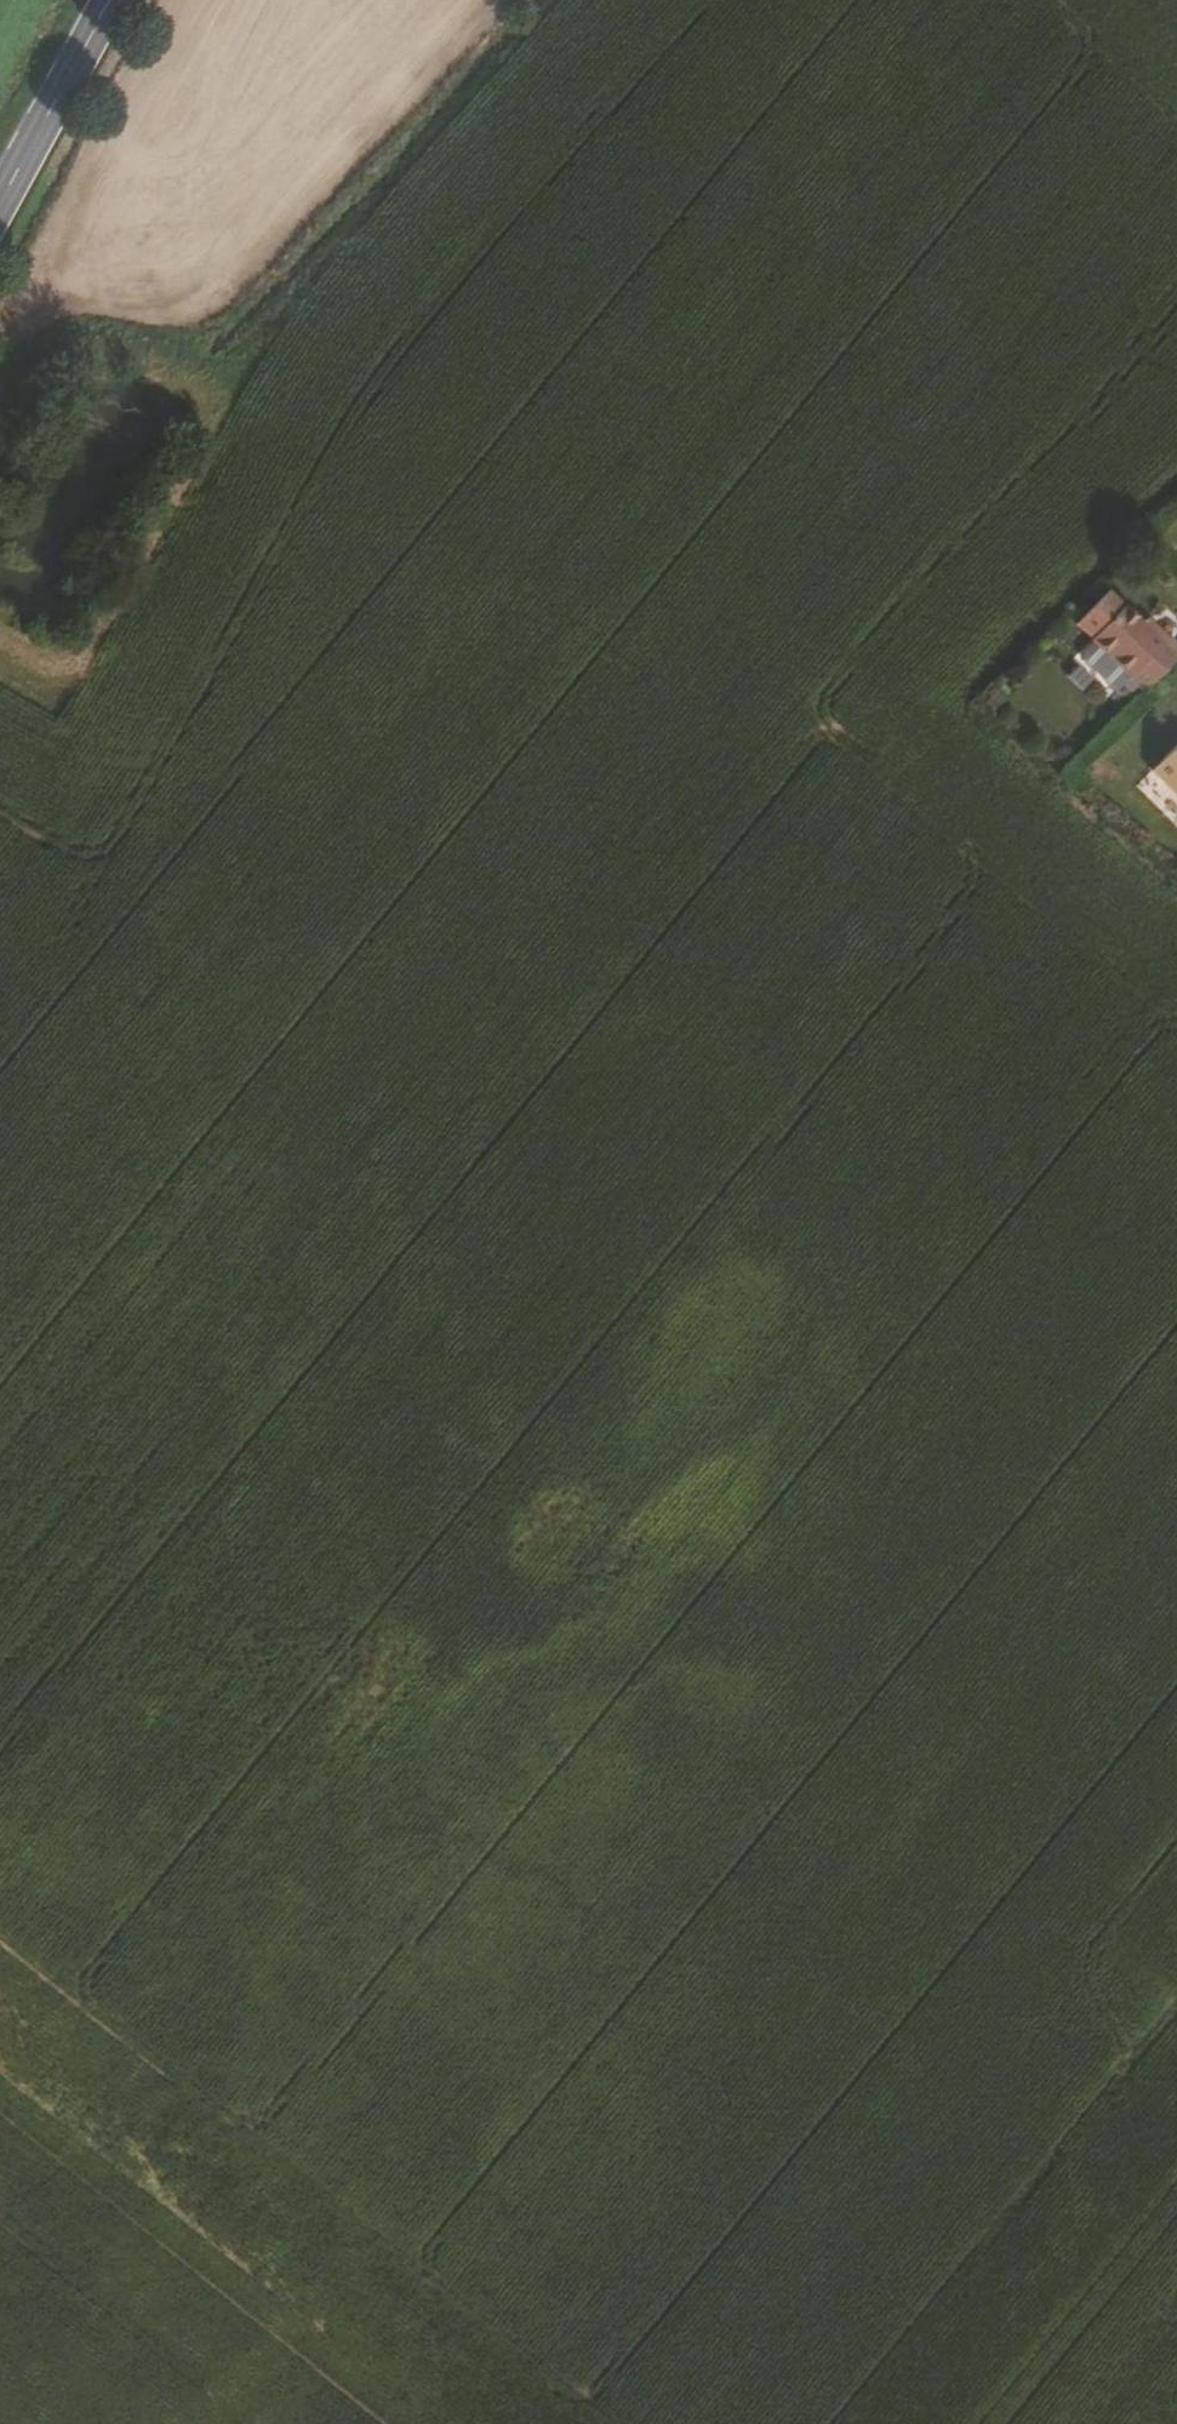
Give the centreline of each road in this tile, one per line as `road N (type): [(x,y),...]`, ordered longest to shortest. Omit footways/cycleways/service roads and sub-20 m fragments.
road 1 (track): [(210,424),(570,0)]
road 2 (primary): [(110,0),(0,203)]

